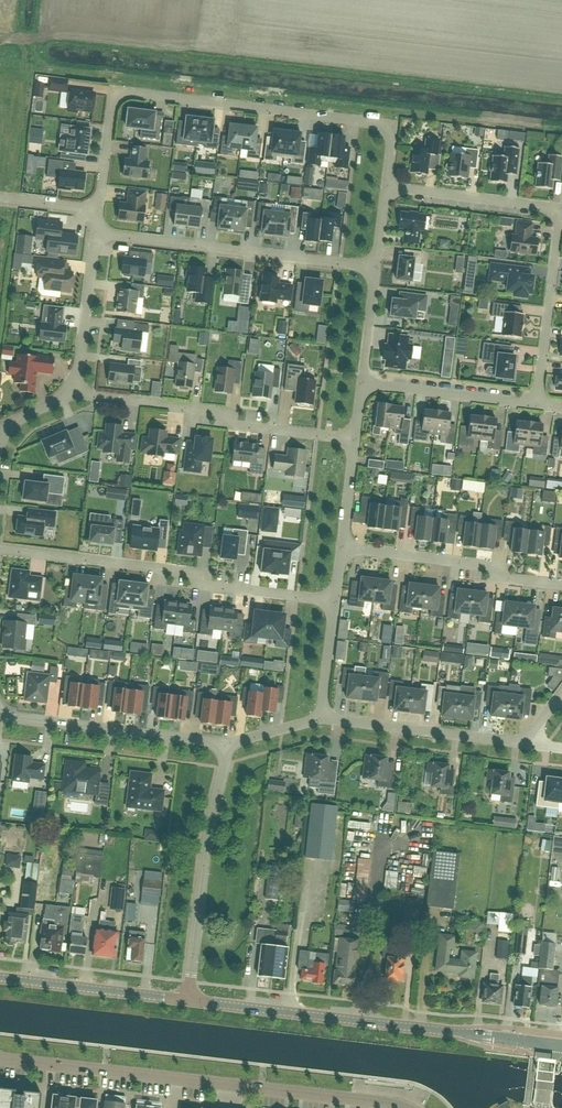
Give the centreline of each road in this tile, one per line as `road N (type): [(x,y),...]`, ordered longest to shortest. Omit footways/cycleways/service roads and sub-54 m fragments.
road 1 (residential): [(98,209),(111,111),(118,96),(133,94),(393,124),(386,186)]
road 2 (unclassified): [(408,1107),(0,1059)]
road 3 (residential): [(386,186),(560,210),(537,403)]
road 4 (tertiary): [(550,1044),(188,1001)]
road 5 (residential): [(336,602),(201,584),(196,574),(0,550)]
road 6 (residential): [(74,391),(218,410),(229,426),(355,439)]
road 7 (residential): [(376,268),(95,234)]
road 8 (residential): [(188,1001),(227,745)]
road 9 (residential): [(227,745),(0,710)]
road 10 (residential): [(561,586),(498,578),(489,566),(342,549)]
road 11 (residential): [(321,719),(524,744),(529,737)]
road 12 (tertiary): [(188,1001),(0,978)]
road 13 (residential): [(537,403),(362,383)]
road 14 (residential): [(74,391),(95,234)]

